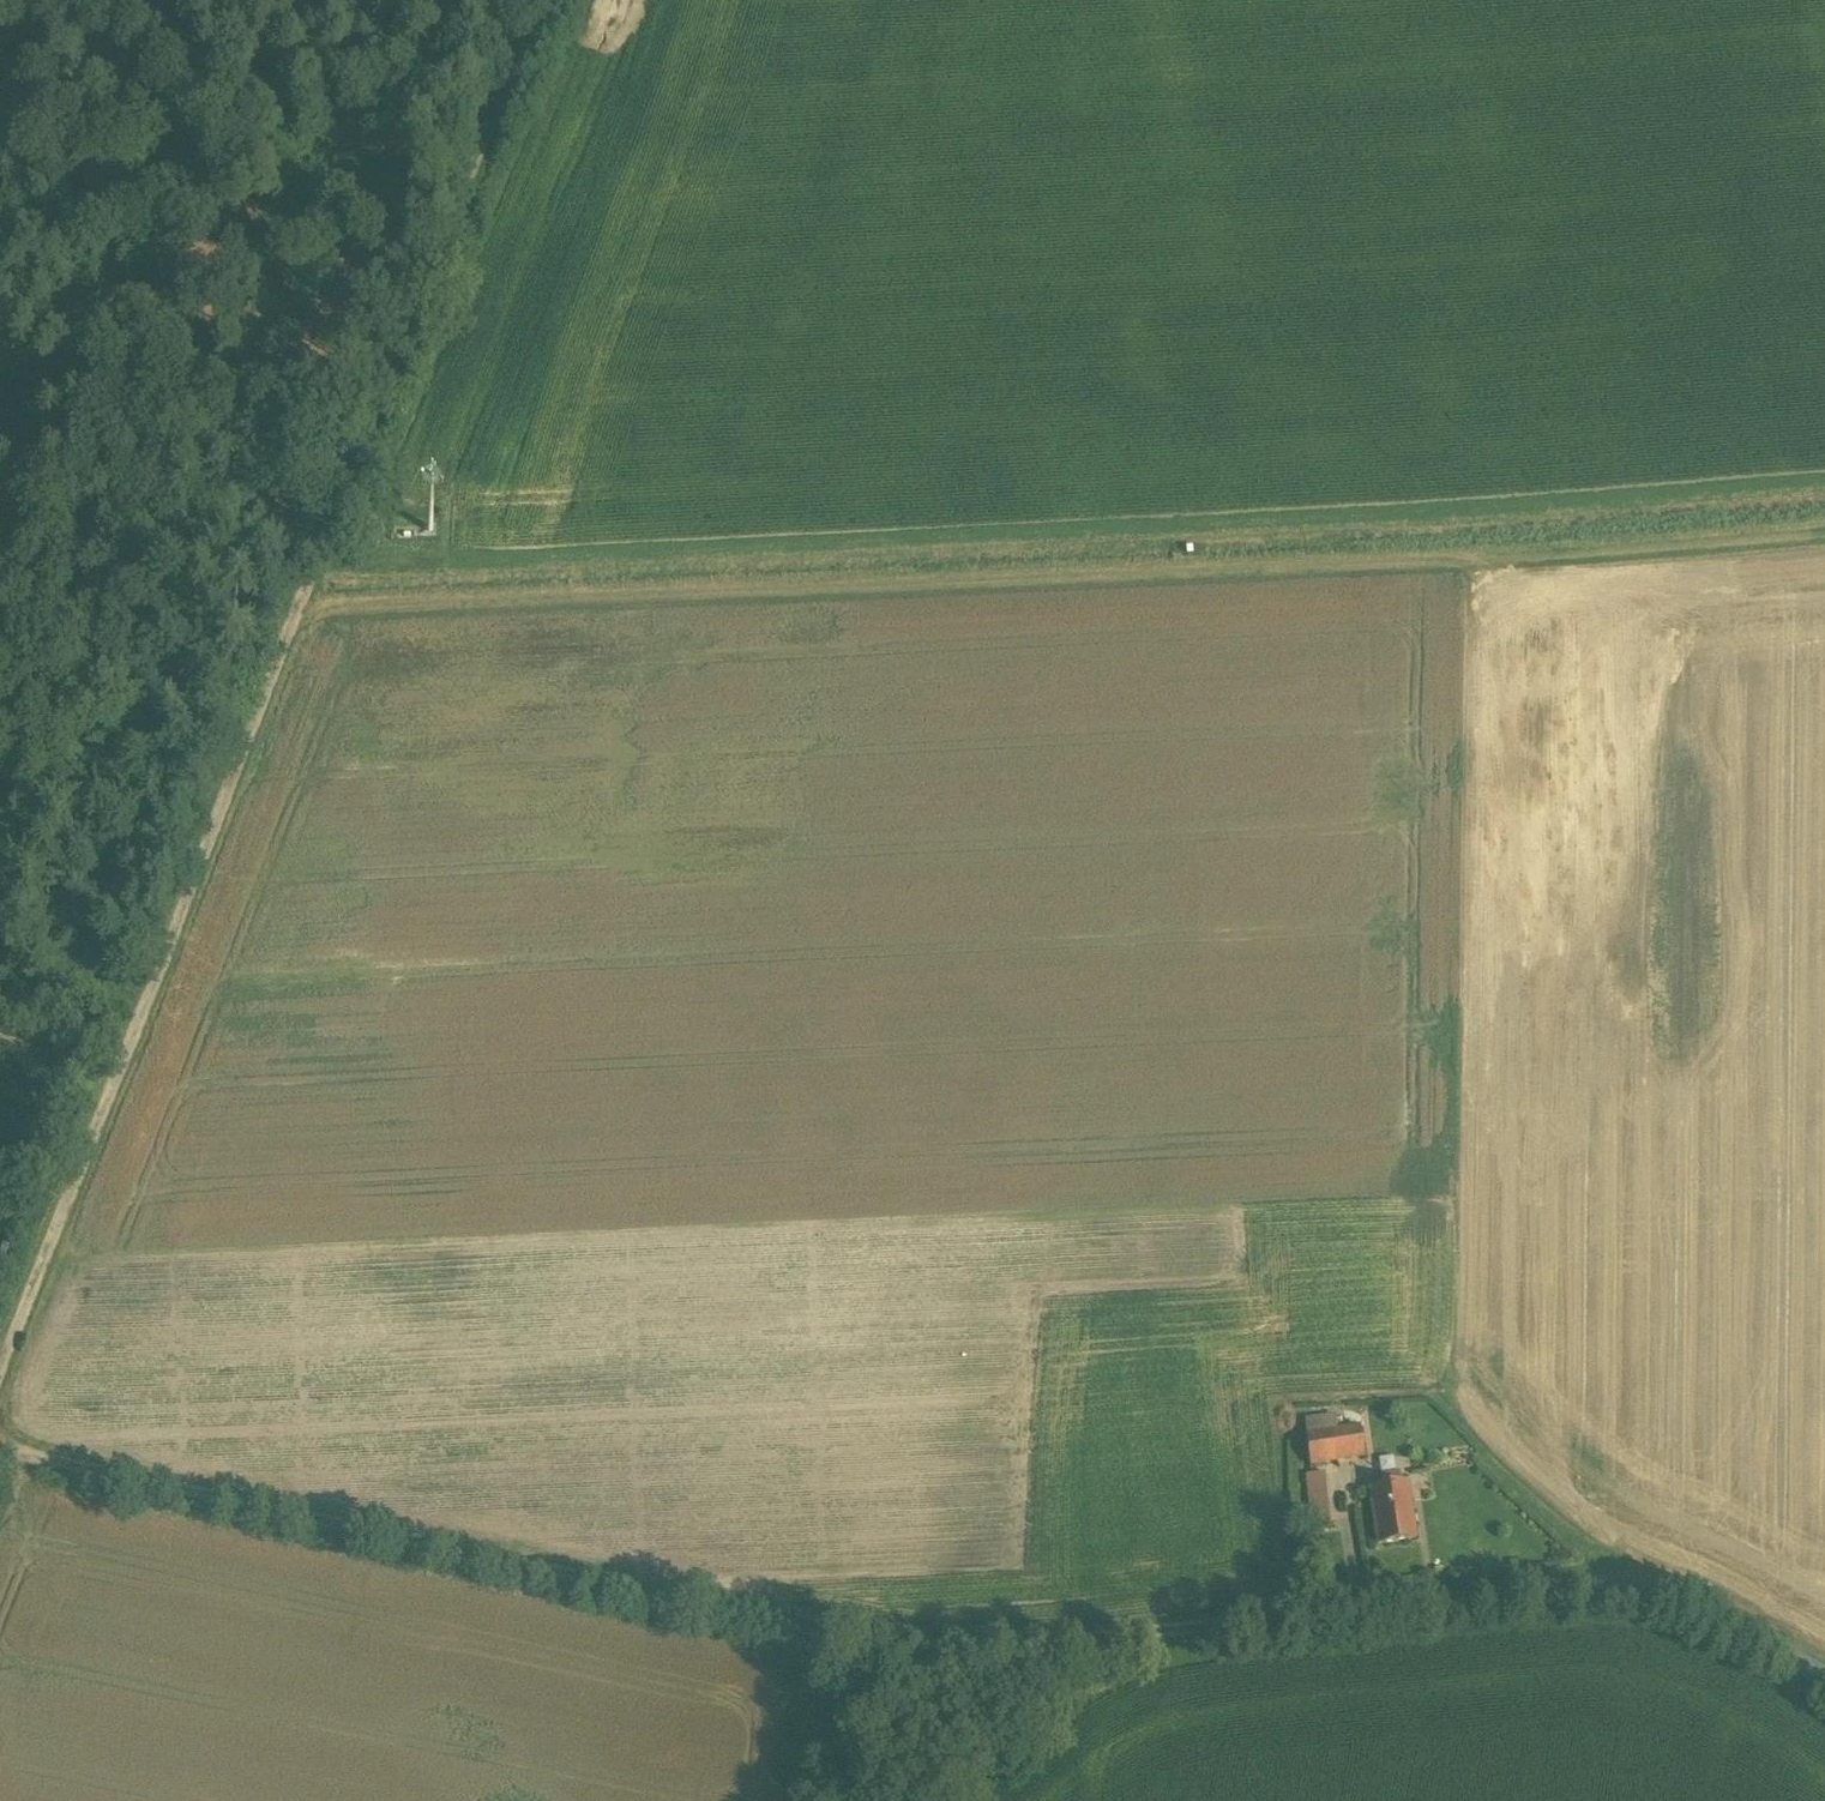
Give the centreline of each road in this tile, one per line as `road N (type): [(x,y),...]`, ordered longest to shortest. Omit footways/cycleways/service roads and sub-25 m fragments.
road 1 (track): [(0,1323),(521,0)]

